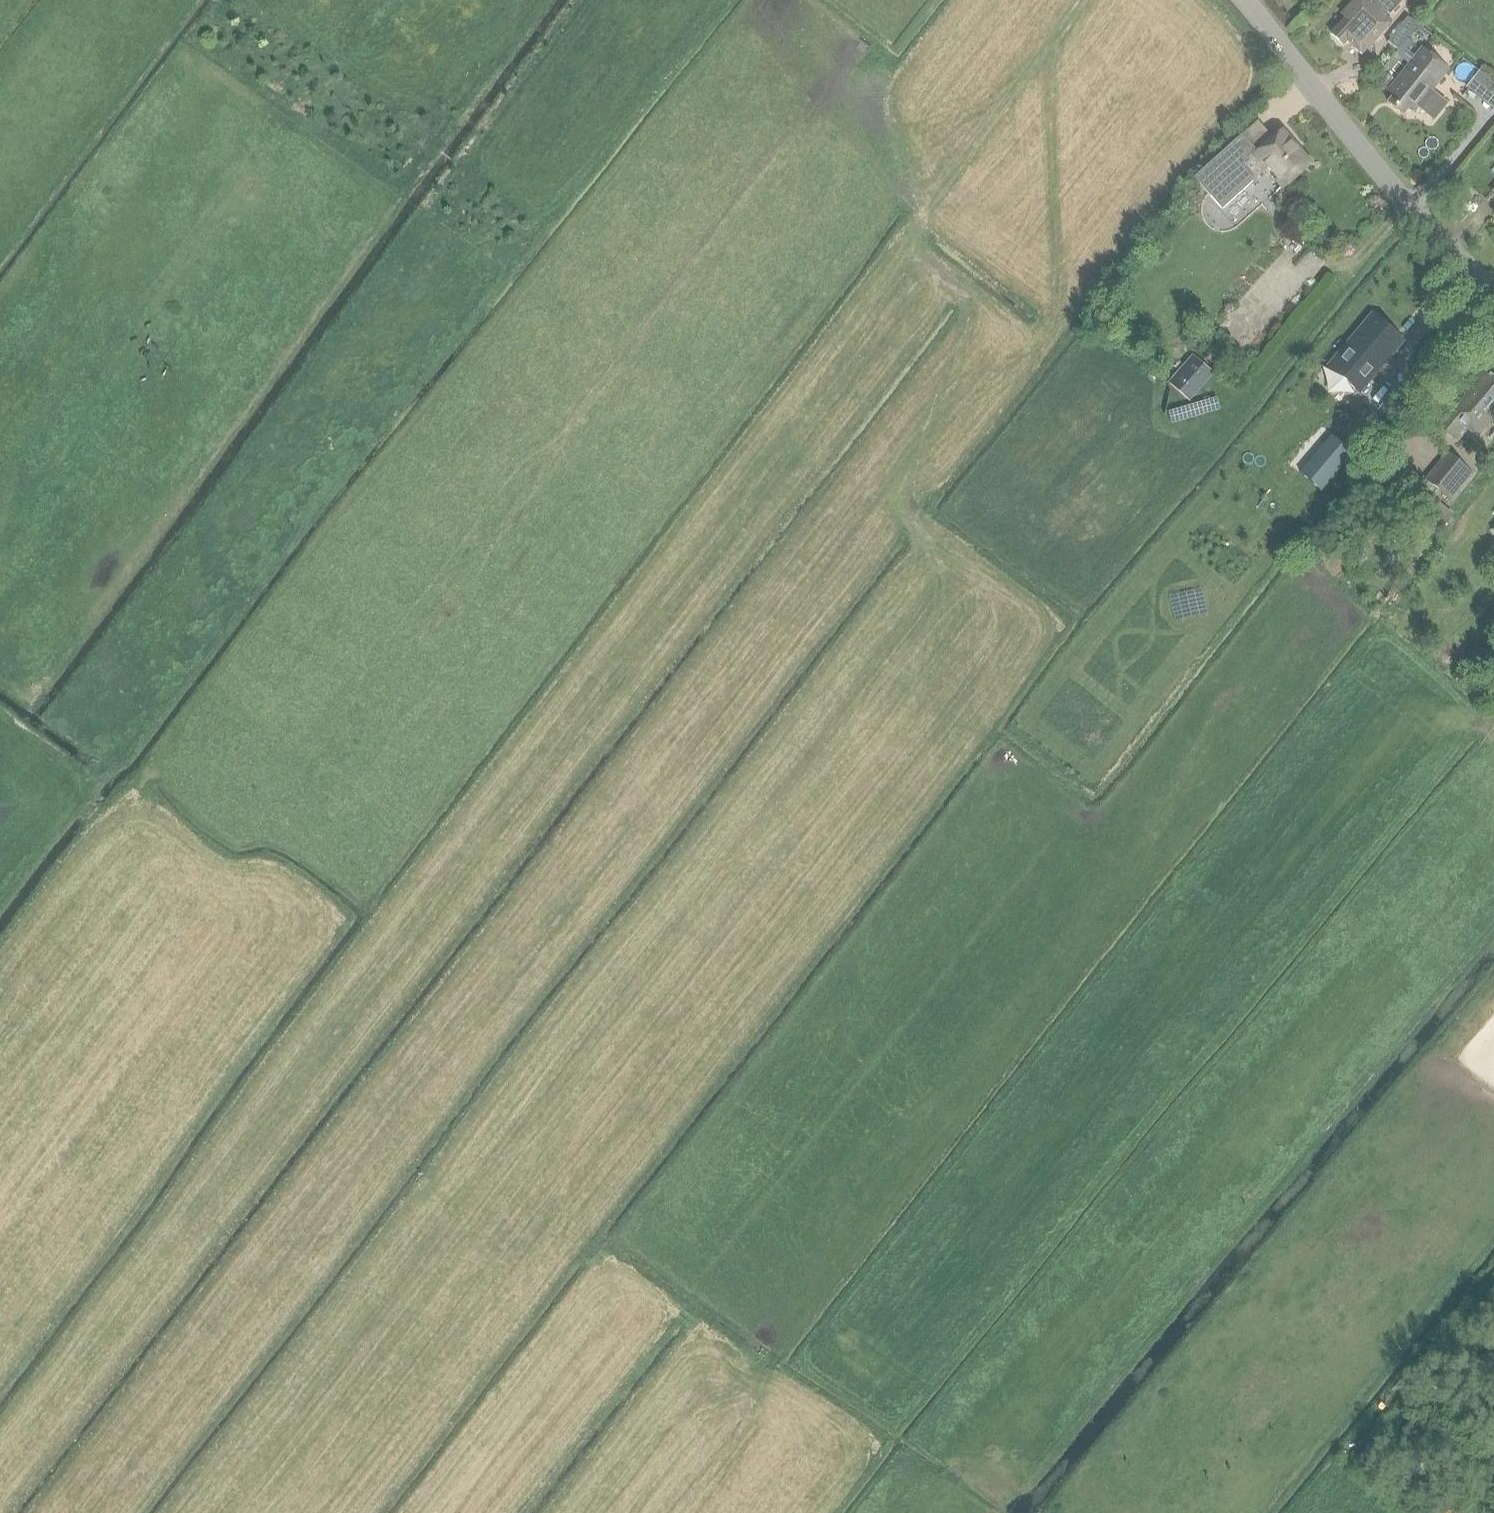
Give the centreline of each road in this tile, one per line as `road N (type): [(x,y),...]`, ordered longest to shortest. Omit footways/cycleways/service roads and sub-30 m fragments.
road 1 (tertiary): [(1493,292),(1407,207),(1242,0)]
road 2 (track): [(1350,1448),(1493,1274)]

